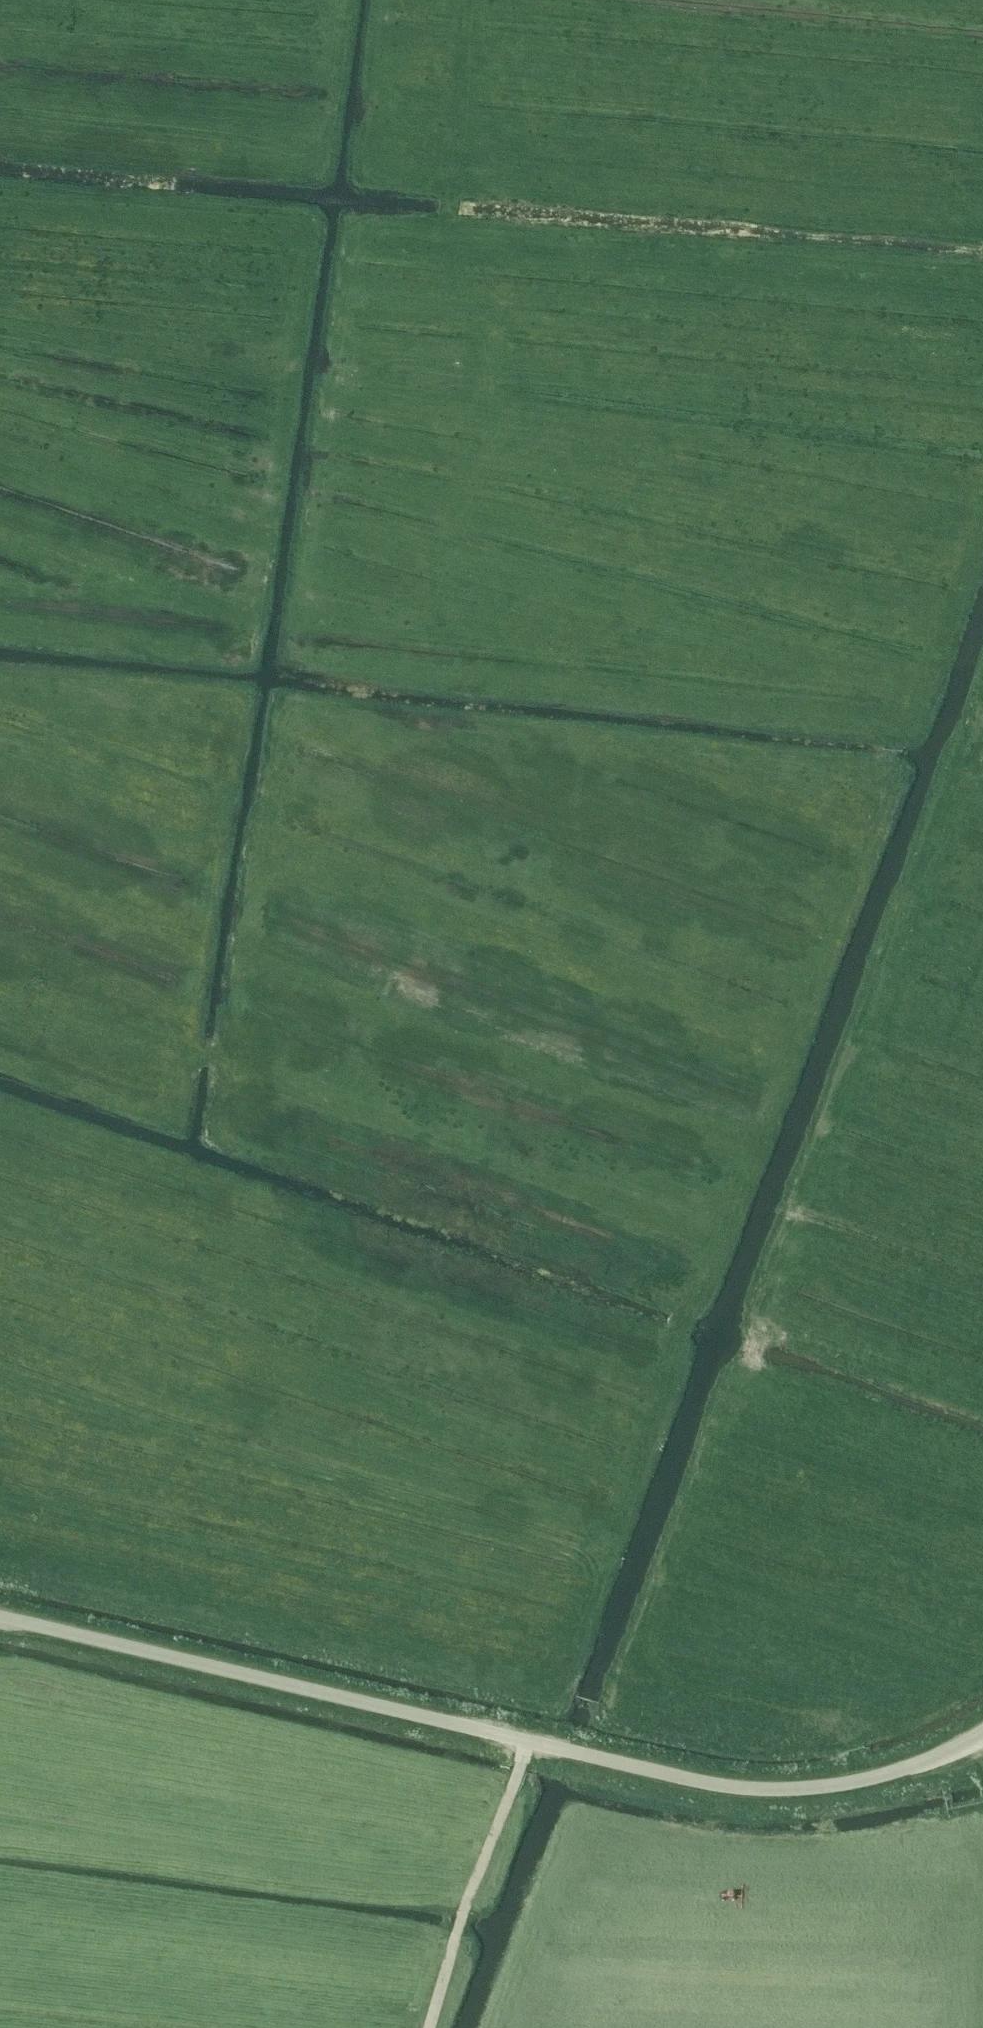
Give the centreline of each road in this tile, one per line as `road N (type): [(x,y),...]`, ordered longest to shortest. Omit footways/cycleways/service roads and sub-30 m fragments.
road 1 (tertiary): [(0,1616),(724,1785),(814,1787),(878,1775),(982,1731)]

